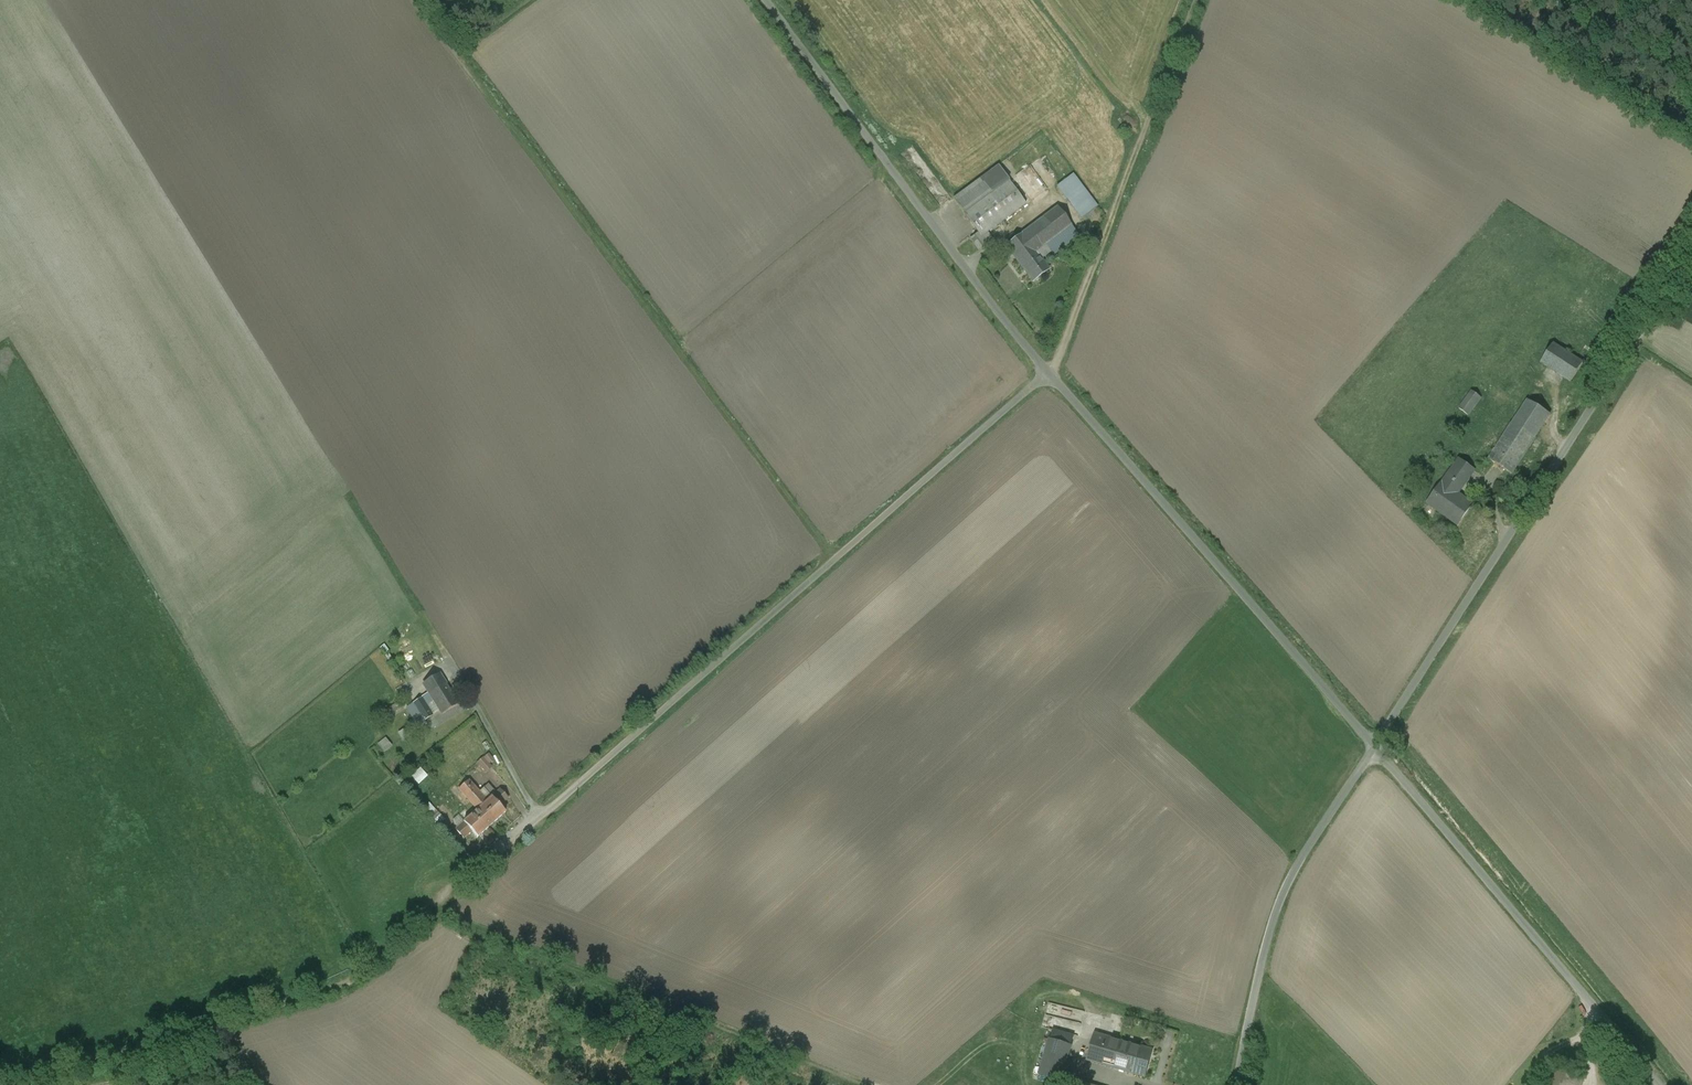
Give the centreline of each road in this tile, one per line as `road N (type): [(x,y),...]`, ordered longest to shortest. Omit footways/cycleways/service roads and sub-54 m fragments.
road 1 (residential): [(1050,372),(492,855)]
road 2 (unclassified): [(1691,253),(1377,747)]
road 3 (track): [(22,1084),(351,983),(492,855)]
road 4 (residential): [(1050,372),(1377,747)]
road 5 (residential): [(767,0),(1050,372)]
road 6 (residential): [(1377,747),(1672,1084)]
road 7 (unclassified): [(1377,747),(1287,884),(1235,1084)]
road 8 (track): [(1050,372),(1148,119)]
road 9 (track): [(351,500),(450,663)]

